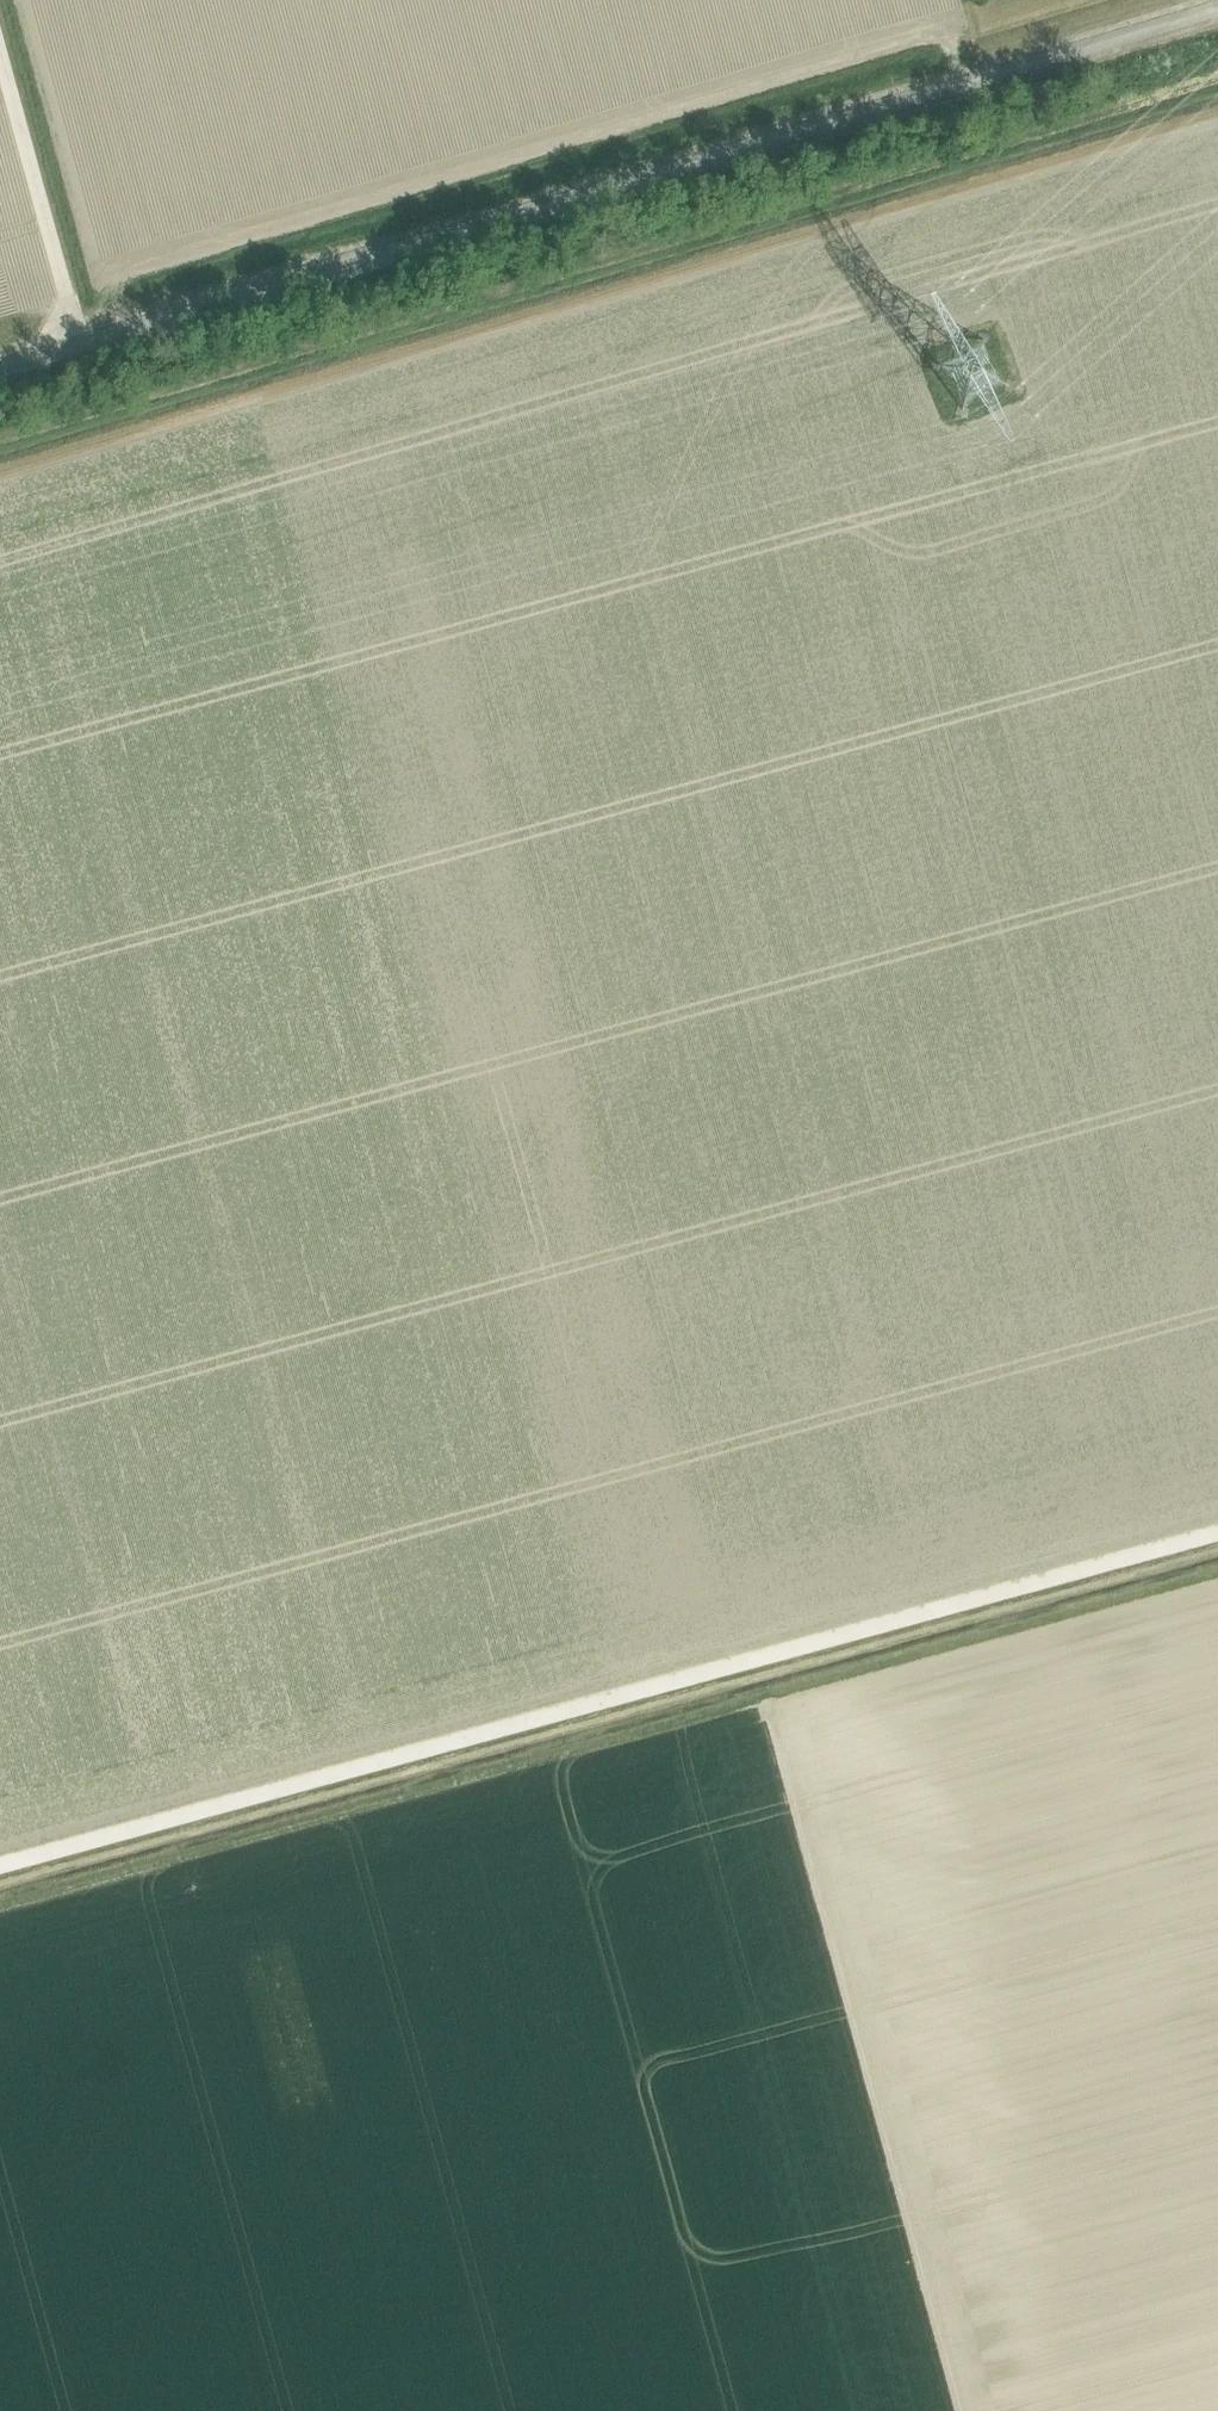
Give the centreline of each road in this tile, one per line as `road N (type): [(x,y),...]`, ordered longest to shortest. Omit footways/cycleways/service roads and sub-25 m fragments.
road 1 (unclassified): [(1217,13),(0,371)]

